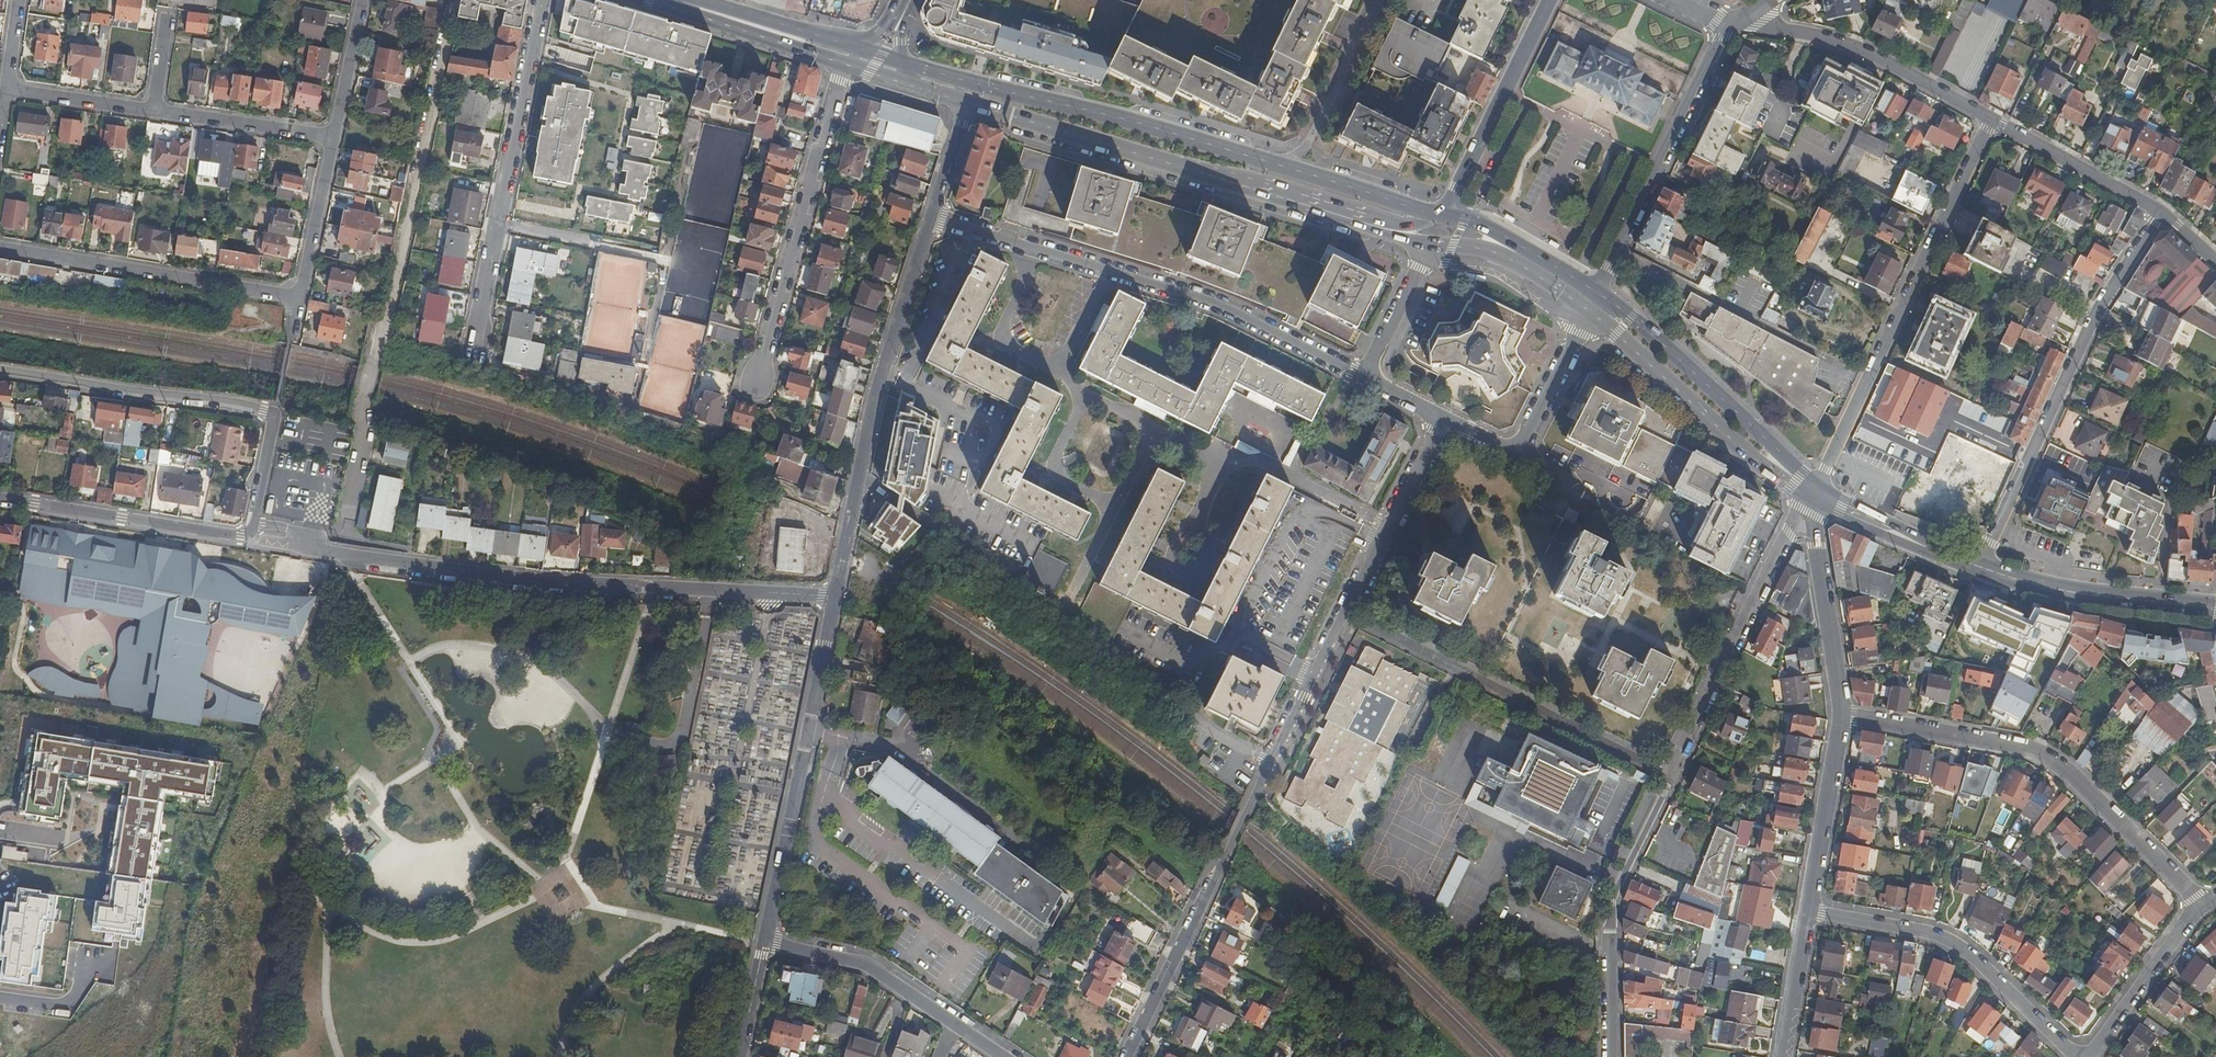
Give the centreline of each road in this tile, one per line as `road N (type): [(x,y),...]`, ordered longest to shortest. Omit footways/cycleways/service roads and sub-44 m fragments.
road 1 (residential): [(1125,1056),(1441,417)]
road 2 (residential): [(220,538),(530,580),(836,597)]
road 3 (unclassified): [(1782,538),(1613,899),(1613,1056)]
road 4 (residential): [(1363,375),(1217,304),(932,219)]
road 5 (residential): [(1845,716),(2046,755),(2203,903)]
road 6 (residential): [(1991,119),(1813,494)]
road 7 (residential): [(369,400),(452,0)]
road 8 (residential): [(1980,567),(2106,297),(2161,210)]
road 9 (residential): [(932,219),(879,383),(836,597)]
road 10 (residential): [(836,597),(764,942)]
road 11 (primary): [(1285,167),(953,77)]
road 12 (residential): [(756,386),(849,65)]
road 13 (primary): [(1123,150),(1386,221),(1442,214)]
road 14 (residential): [(1810,912),(1933,932),(1966,951),(2078,1056)]
road 15 (residential): [(301,297),(0,249)]
road 16 (primary): [(1123,150),(1412,243)]
road 17 (residential): [(1732,22),(1600,294)]
road 18 (primary): [(1813,494),(1770,442),(1600,294)]
road 19 (primary): [(1597,317),(1743,450),(1813,494)]
road 20 (residential): [(1991,119),(1848,46),(1732,22)]
road 21 (residential): [(275,411),(0,372)]
road 22 (residential): [(1004,1056),(864,962),(764,942)]
road 23 (primary): [(2215,608),(2077,593),(1980,567)]
road 24 (secondary): [(1442,214),(1547,0)]
road 25 (residential): [(497,223),(542,0)]
road 26 (residential): [(0,500),(220,538)]
road 27 (residential): [(1810,912),(1845,716)]
road 28 (residential): [(2161,210),(1991,119)]
road 29 (residential): [(2087,1056),(2203,903)]
road 30 (residential): [(1285,167),(1307,142),(1376,0)]
road 31 (primary): [(1412,243),(1490,252),(1587,309)]
road 32 (residential): [(149,112),(332,139)]
road 33 (primary): [(1813,494),(1876,533),(1980,567)]
road 34 (primary): [(1980,567),(1813,494)]
road 35 (residential): [(1845,716),(1815,540)]
road 36 (residential): [(1515,451),(1363,375)]
road 37 (primary): [(1442,214),(1285,167)]
road 38 (primary): [(968,103),(1123,150)]
road 39 (residential): [(301,297),(332,139)]
road 40 (primary): [(1585,285),(1484,225),(1442,214)]
road 41 (residential): [(1515,451),(1587,309)]
road 42 (residential): [(497,223),(652,252)]
road 43 (residential): [(1412,243),(1425,258),(1363,375)]
road 44 (residential): [(275,411),(251,528),(220,538)]
road 45 (primary): [(712,12),(727,25),(849,65)]
road 46 (residential): [(1783,1056),(1810,912)]
road 47 (residential): [(5,92),(149,112)]
road 48 (residential): [(332,139),(364,0)]
road 49 (primary): [(842,43),(732,9),(712,12)]
road 50 (residential): [(369,400),(343,530)]
road 51 (residential): [(472,353),(497,223)]
road 52 (residential): [(1631,500),(1515,451)]
road 53 (residential): [(968,103),(932,219)]

